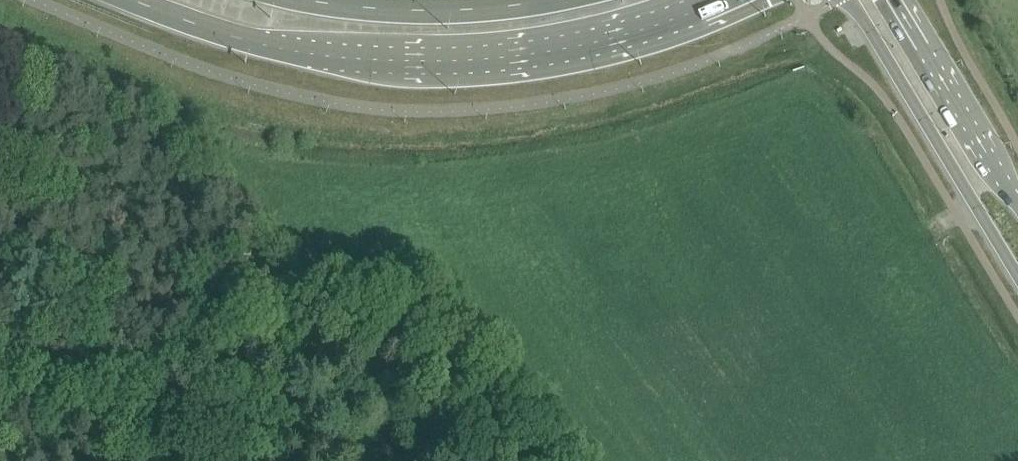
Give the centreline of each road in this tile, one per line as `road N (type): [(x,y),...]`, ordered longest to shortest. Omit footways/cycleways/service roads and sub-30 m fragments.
road 1 (primary): [(124,0),(194,27),(371,64),(497,62),(581,45),(718,0)]
road 2 (primary): [(585,0),(481,19),(326,14),(261,0)]
road 3 (tertiary): [(857,0),(1017,276)]
road 4 (tertiary): [(1017,204),(894,0)]

